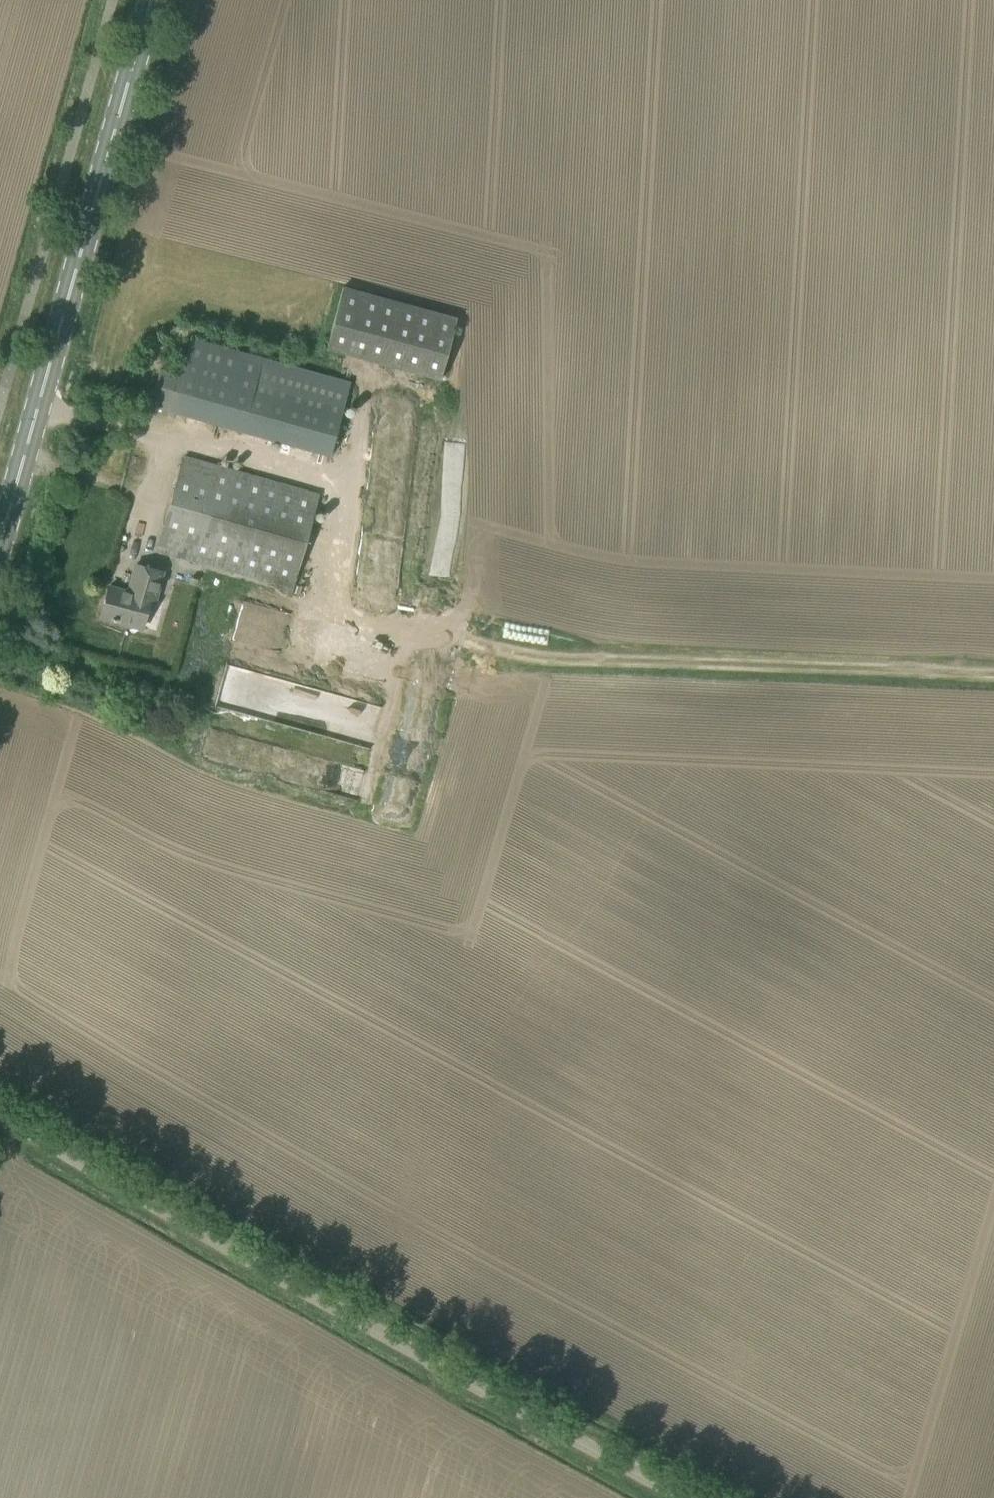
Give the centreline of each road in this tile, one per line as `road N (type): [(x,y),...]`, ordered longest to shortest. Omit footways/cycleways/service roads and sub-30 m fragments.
road 1 (track): [(710,1497),(0,1108)]
road 2 (secondary): [(0,540),(155,0)]

